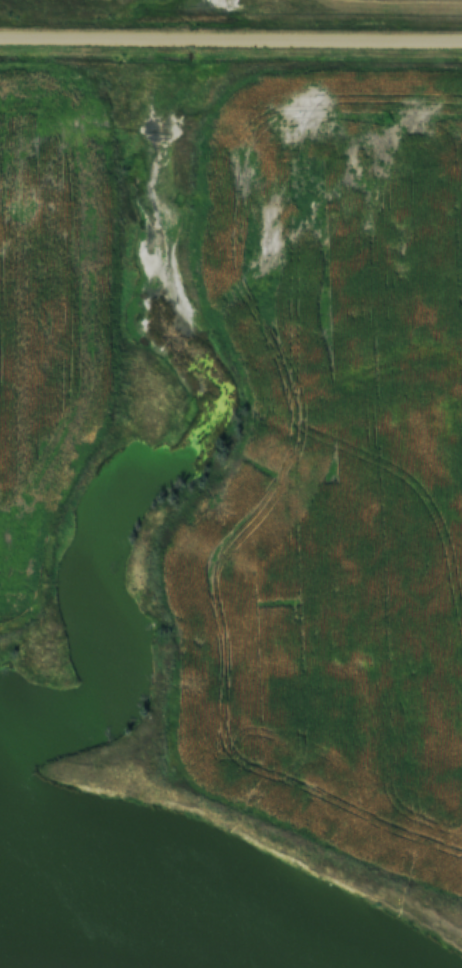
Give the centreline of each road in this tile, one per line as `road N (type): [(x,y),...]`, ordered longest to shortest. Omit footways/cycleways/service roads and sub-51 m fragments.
road 1 (residential): [(461,42),(0,38)]

